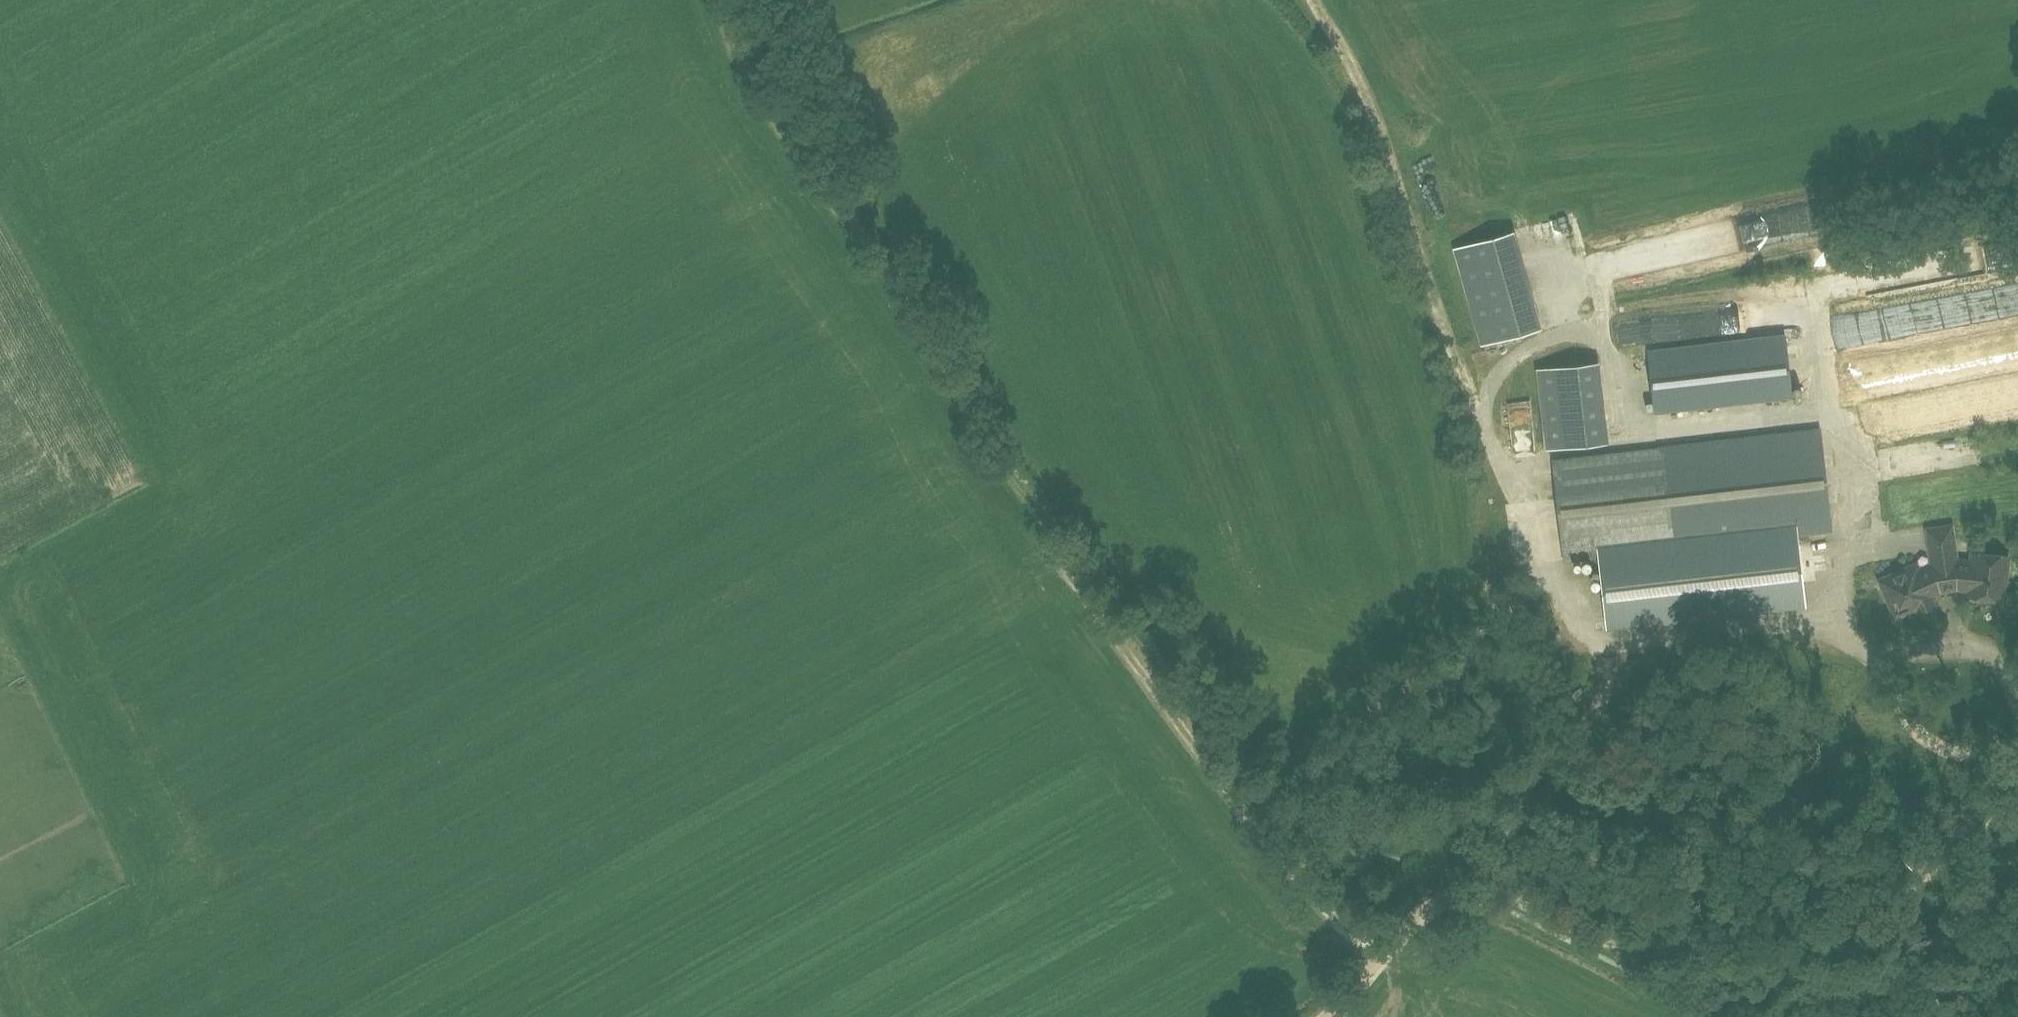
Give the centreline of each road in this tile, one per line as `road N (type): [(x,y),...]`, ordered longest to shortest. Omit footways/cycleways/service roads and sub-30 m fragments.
road 1 (track): [(2017,811),(1910,894),(1779,929),(1597,941),(1507,893),(1454,894),(1402,933),(1329,1016)]

